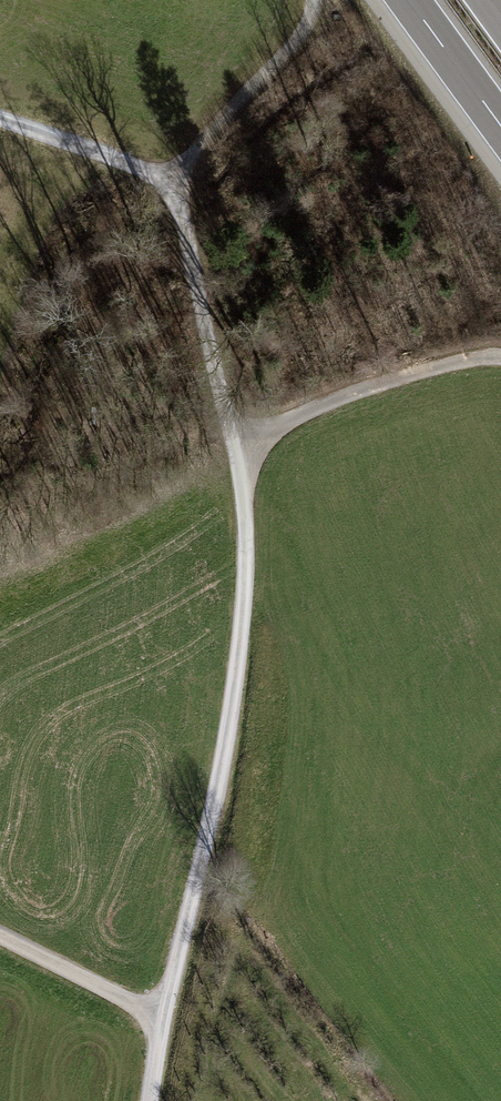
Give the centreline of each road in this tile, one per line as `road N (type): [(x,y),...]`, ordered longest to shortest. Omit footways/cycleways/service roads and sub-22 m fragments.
road 1 (track): [(164,1017),(236,674),(247,541),(235,443),(183,222),(165,188),(135,166),(0,118)]
road 2 (track): [(235,443),(414,373),(500,358)]
road 3 (track): [(315,0),(303,31),(165,188)]
road 4 (track): [(164,1017),(0,937)]
road 5 (motorway): [(409,0),(500,125)]

